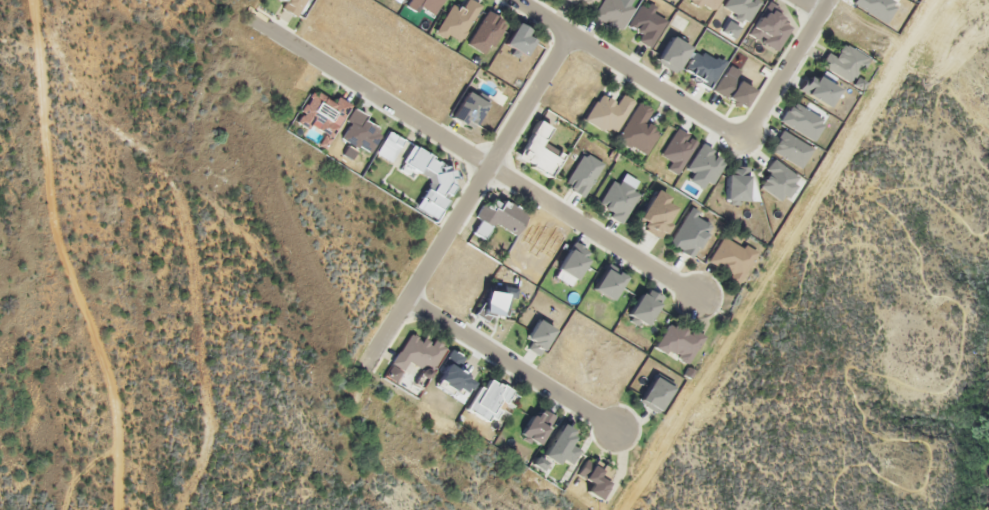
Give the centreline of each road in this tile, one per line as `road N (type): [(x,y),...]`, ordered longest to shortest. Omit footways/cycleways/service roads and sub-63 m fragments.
road 1 (residential): [(697,296),(252,17)]
road 2 (residential): [(517,0),(743,140),(830,0)]
road 3 (residential): [(571,33),(365,367)]
road 4 (residential): [(615,430),(406,300)]

